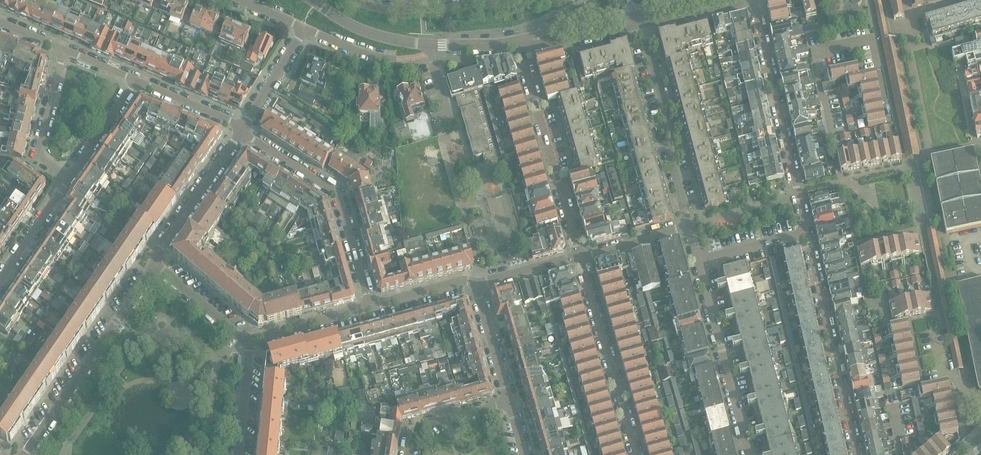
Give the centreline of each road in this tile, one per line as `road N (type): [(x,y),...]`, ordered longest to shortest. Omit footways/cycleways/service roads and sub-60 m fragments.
road 1 (residential): [(807,233),(753,0)]
road 2 (residential): [(369,306),(340,192),(244,128)]
road 3 (residential): [(157,264),(24,454)]
road 4 (residential): [(859,454),(807,233)]
road 5 (residential): [(517,42),(580,258)]
road 6 (residential): [(689,227),(643,23)]
road 7 (residential): [(636,454),(580,258)]
road 8 (residential): [(749,454),(699,261)]
road 9 (residential): [(157,264),(244,128)]
road 10 (residential): [(353,0),(422,9),(511,0)]
road 11 (residential): [(70,177),(38,155),(64,49)]
road 12 (residential): [(431,45),(371,33),(313,0)]
road 13 (residential): [(641,12),(517,42)]
road 14 (residential): [(517,42),(643,23)]
road 15 (residential): [(408,454),(412,429),(509,402)]
road 16 (residential): [(70,177),(0,281)]
road 17 (residential): [(249,340),(369,306)]
road 18 (residential): [(509,402),(477,283)]

